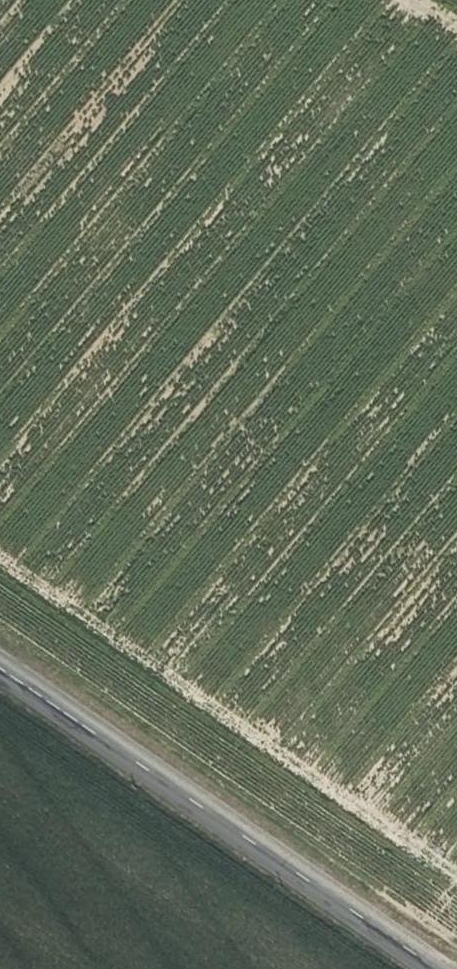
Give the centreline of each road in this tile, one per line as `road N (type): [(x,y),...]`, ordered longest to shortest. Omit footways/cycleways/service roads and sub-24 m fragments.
road 1 (tertiary): [(0,666),(444,968)]

